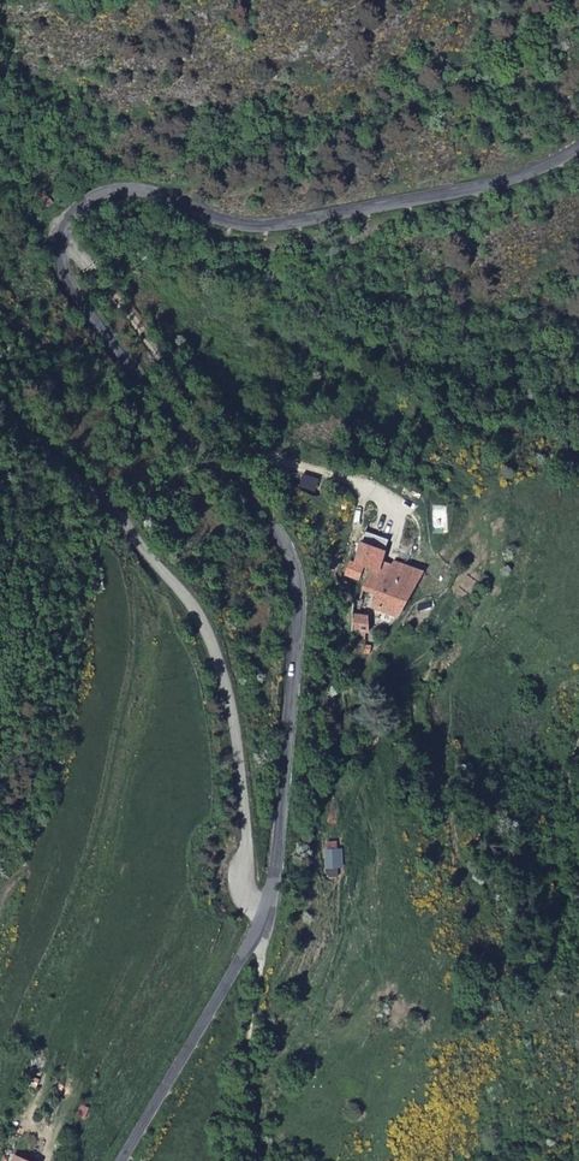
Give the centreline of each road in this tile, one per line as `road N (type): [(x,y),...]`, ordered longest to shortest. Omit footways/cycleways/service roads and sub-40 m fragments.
road 1 (secondary): [(578,146),(468,188),(294,222),(254,225),(161,193),(108,191),(70,218),(62,236),(71,284),(155,396),(268,521),(297,578),(283,803),(266,912)]
road 2 (unclassified): [(266,912),(244,884),(248,841),(234,719),(207,632),(113,510),(0,406)]
road 3 (secondary): [(266,912),(122,1160)]
road 4 (track): [(258,930),(264,945),(239,1160)]

